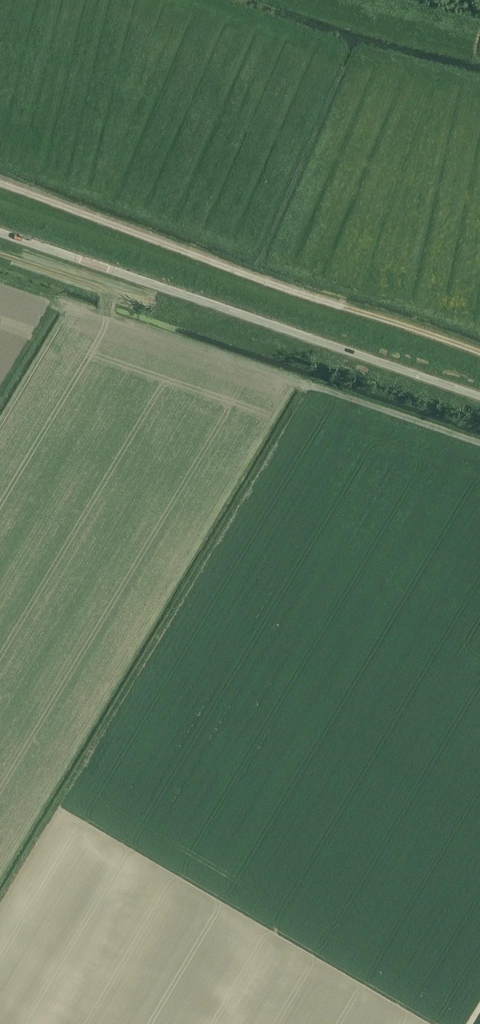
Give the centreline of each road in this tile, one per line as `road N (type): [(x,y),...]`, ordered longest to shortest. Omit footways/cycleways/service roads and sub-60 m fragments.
road 1 (track): [(0,185),(479,353)]
road 2 (unclassified): [(479,395),(0,231)]

